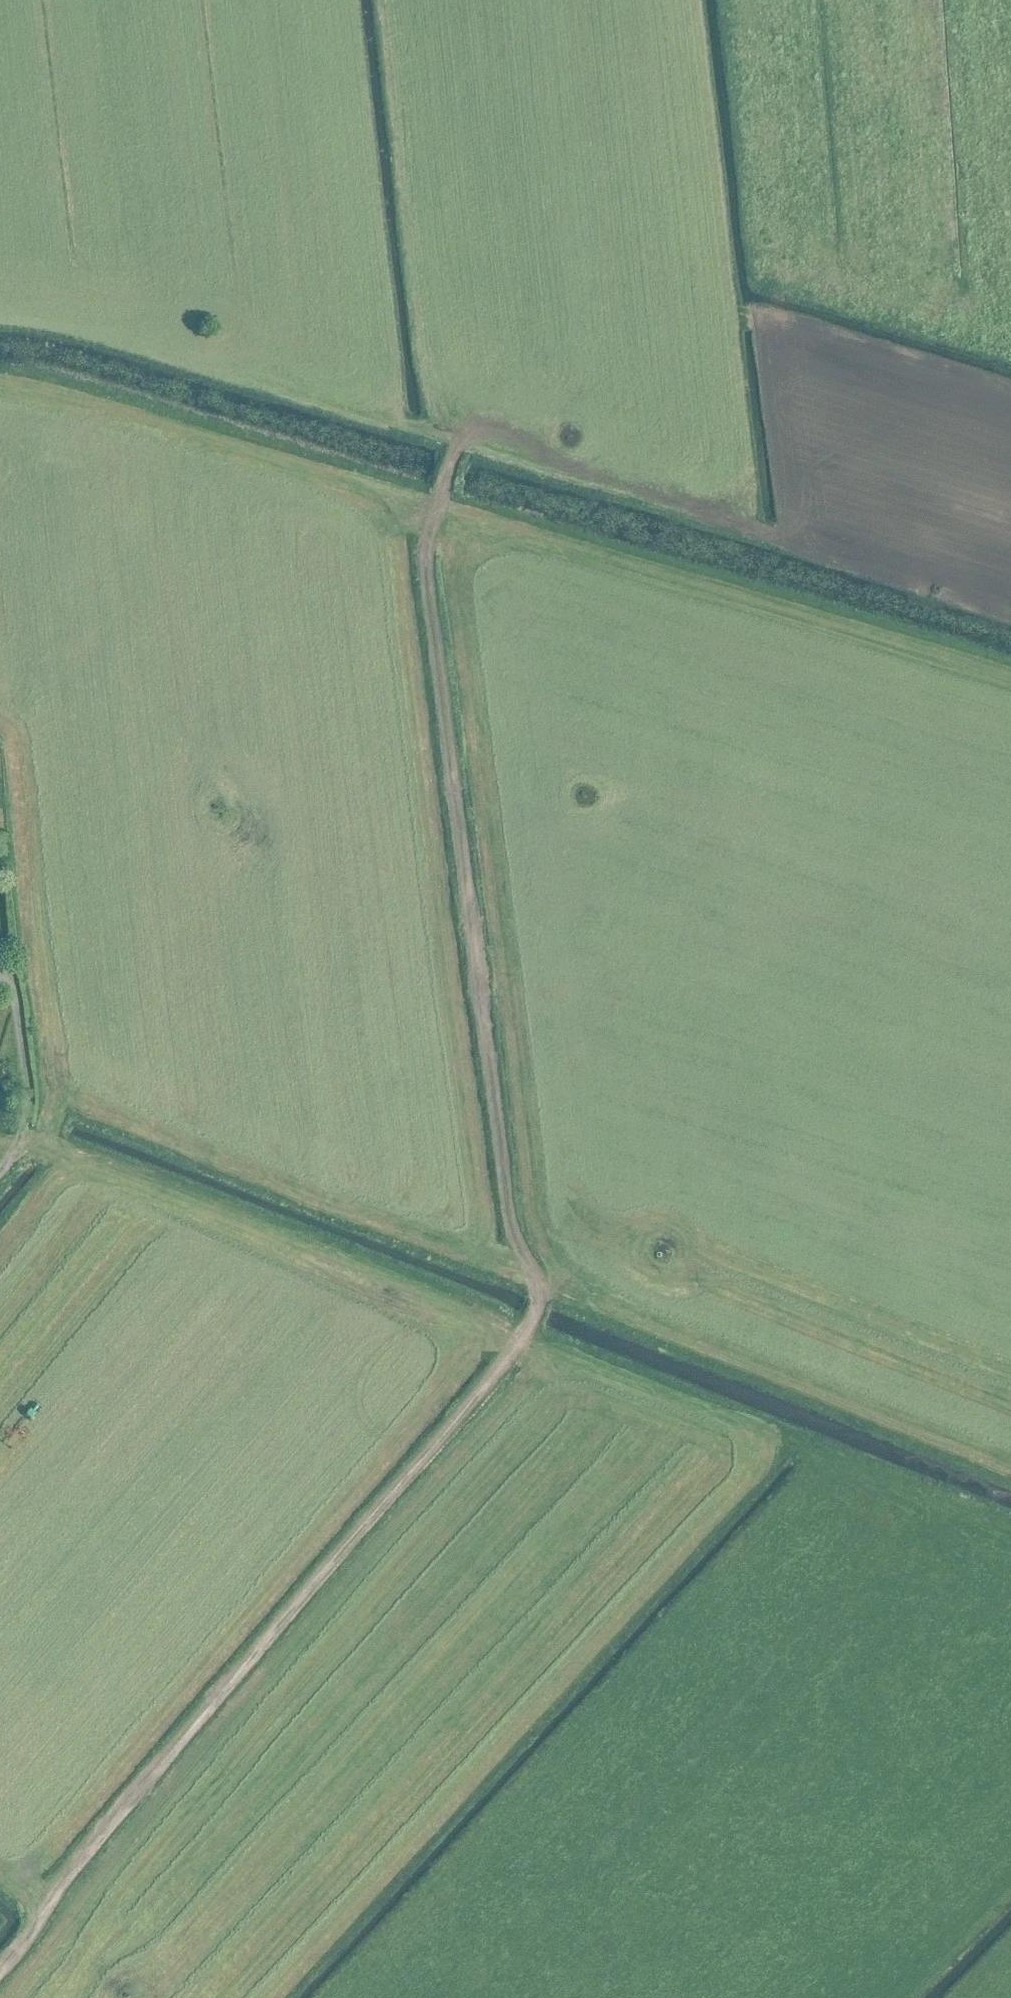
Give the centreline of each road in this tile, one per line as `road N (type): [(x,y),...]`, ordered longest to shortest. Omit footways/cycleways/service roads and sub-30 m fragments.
road 1 (track): [(0,1969),(535,1335),(540,1304),(426,560),(456,447)]

